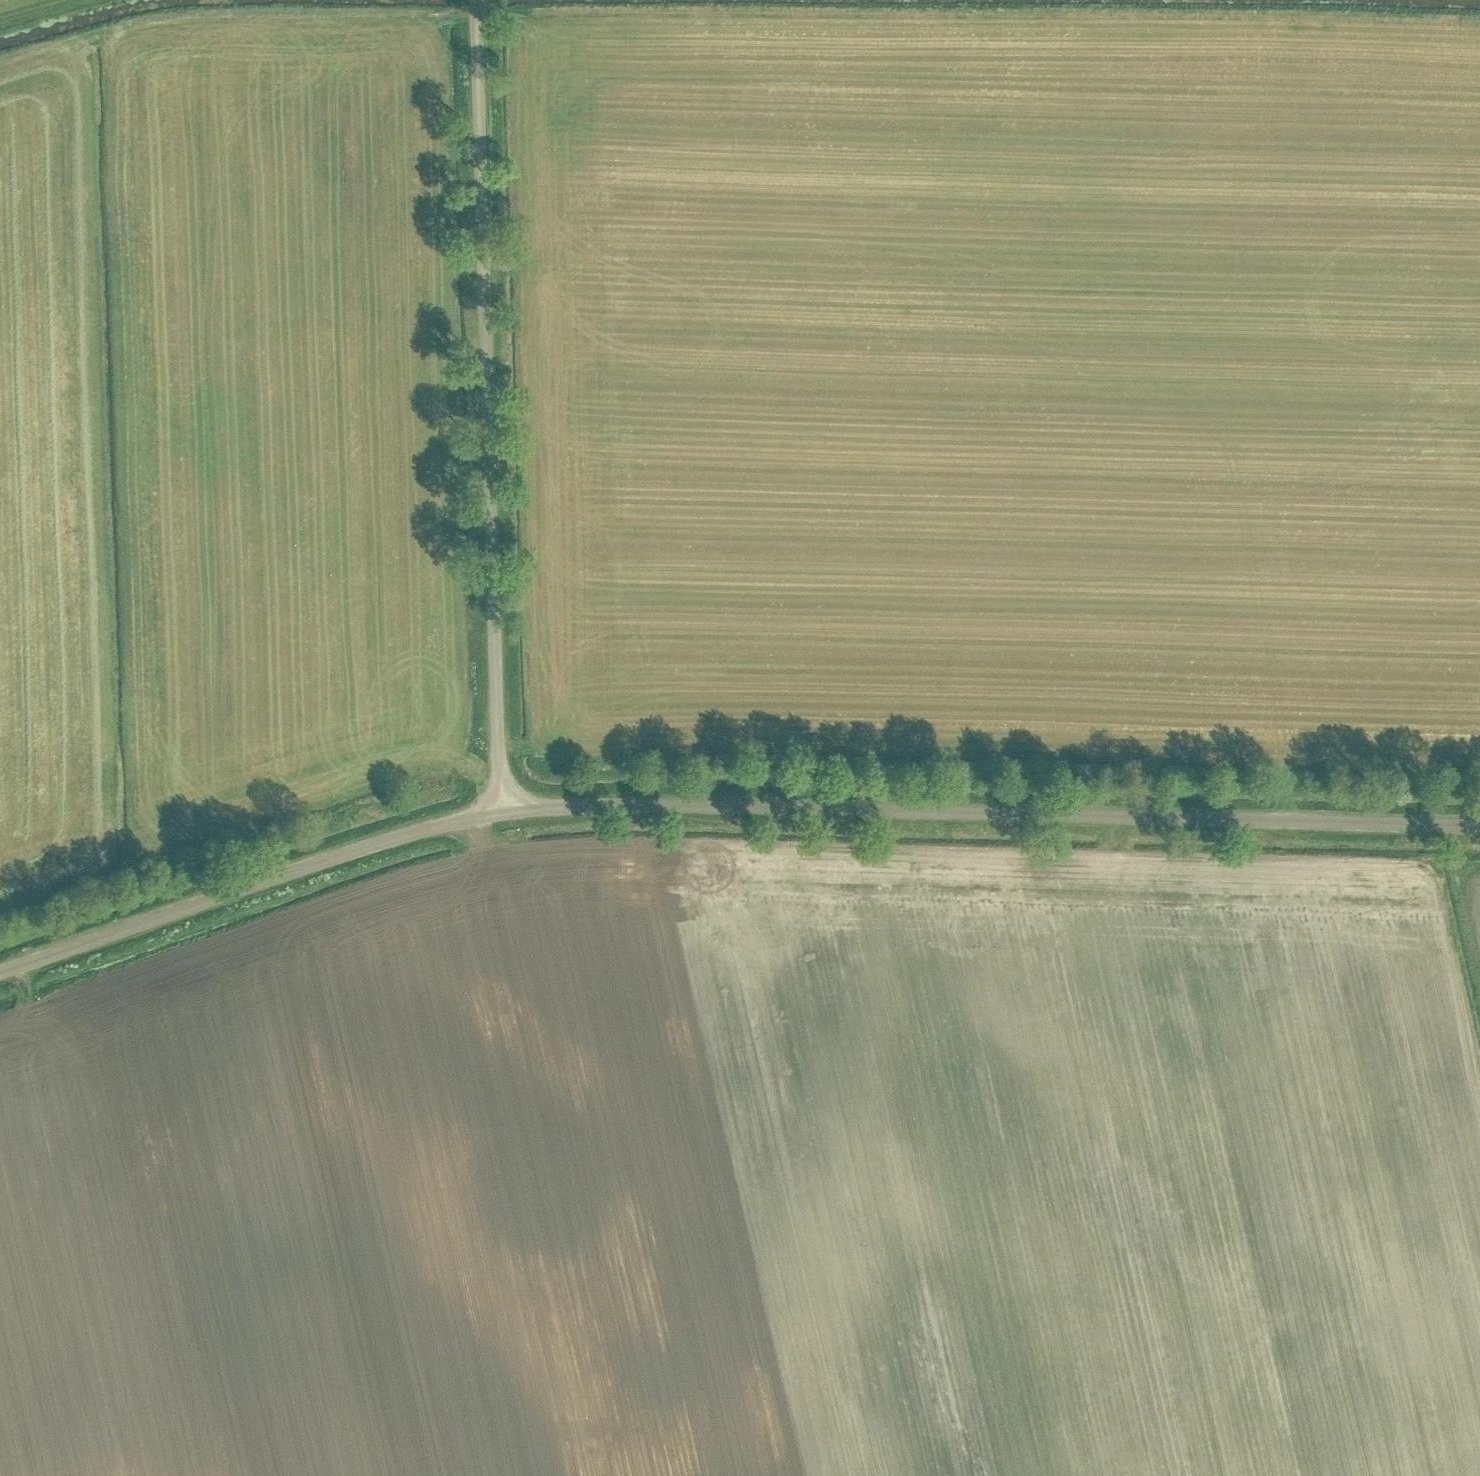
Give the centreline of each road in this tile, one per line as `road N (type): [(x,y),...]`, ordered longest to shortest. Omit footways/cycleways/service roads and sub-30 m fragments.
road 1 (unclassified): [(1479,824),(696,804),(500,808)]
road 2 (unclassified): [(500,808),(476,0)]
road 3 (unclassified): [(500,808),(0,972)]

